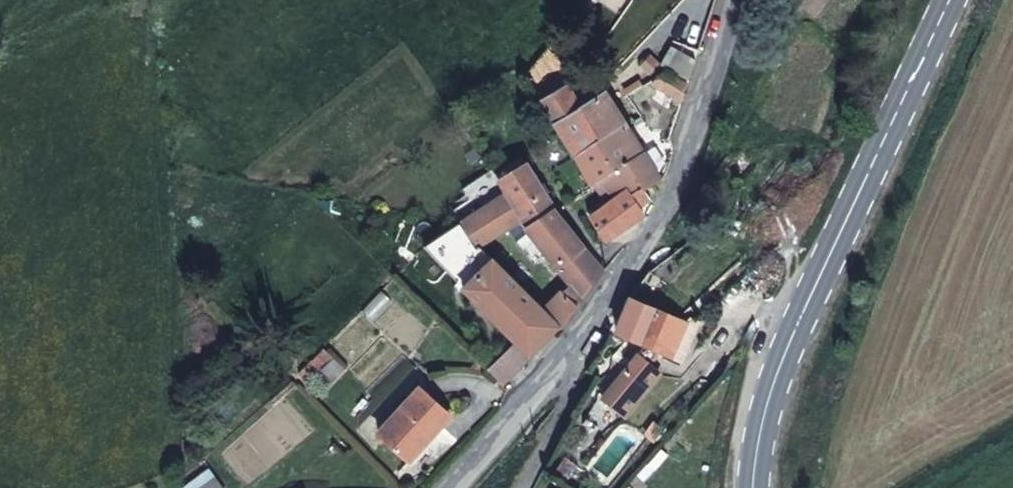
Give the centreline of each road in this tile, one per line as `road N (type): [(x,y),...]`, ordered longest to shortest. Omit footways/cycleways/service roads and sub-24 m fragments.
road 1 (secondary): [(948,0),(796,322),(762,411),(753,487)]
road 2 (unclassified): [(586,335),(648,244),(714,110),(734,0)]
road 3 (unclassified): [(464,487),(519,433),(586,335)]
road 4 (unclassified): [(519,487),(586,335)]

